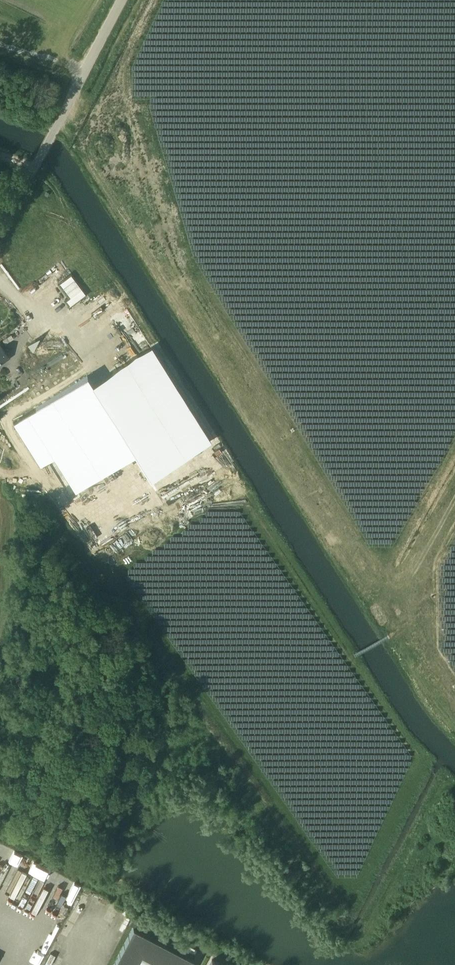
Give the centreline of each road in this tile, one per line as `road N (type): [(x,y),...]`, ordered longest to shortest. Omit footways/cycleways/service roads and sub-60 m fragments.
road 1 (unclassified): [(0,225),(122,0)]
road 2 (track): [(406,609),(372,585),(265,421)]
road 3 (track): [(454,499),(406,609),(429,670),(454,702)]

